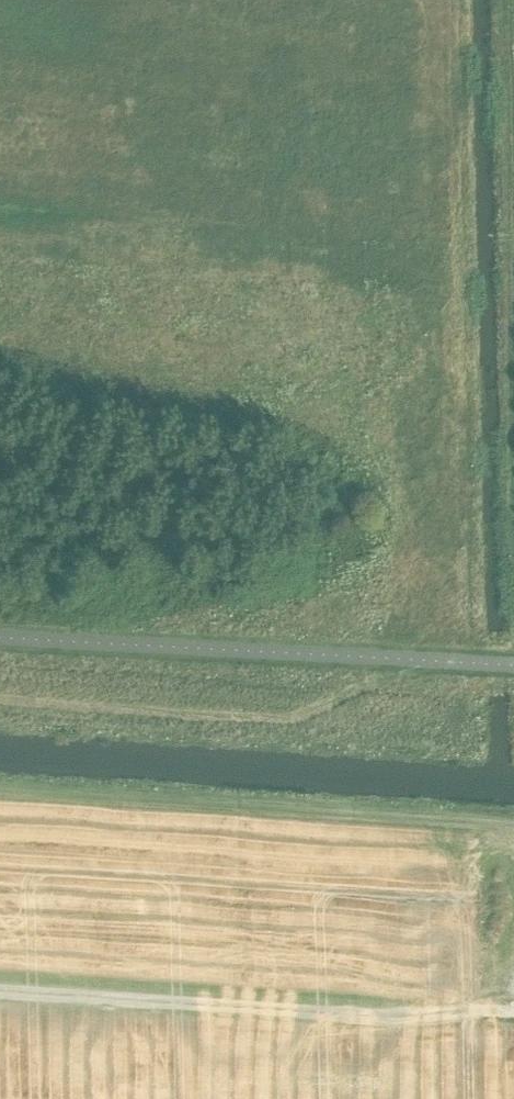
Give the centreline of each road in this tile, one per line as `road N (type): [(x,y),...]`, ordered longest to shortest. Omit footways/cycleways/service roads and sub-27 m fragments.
road 1 (track): [(509,678),(473,683),(466,737),(0,708)]
road 2 (track): [(513,147),(511,0)]

